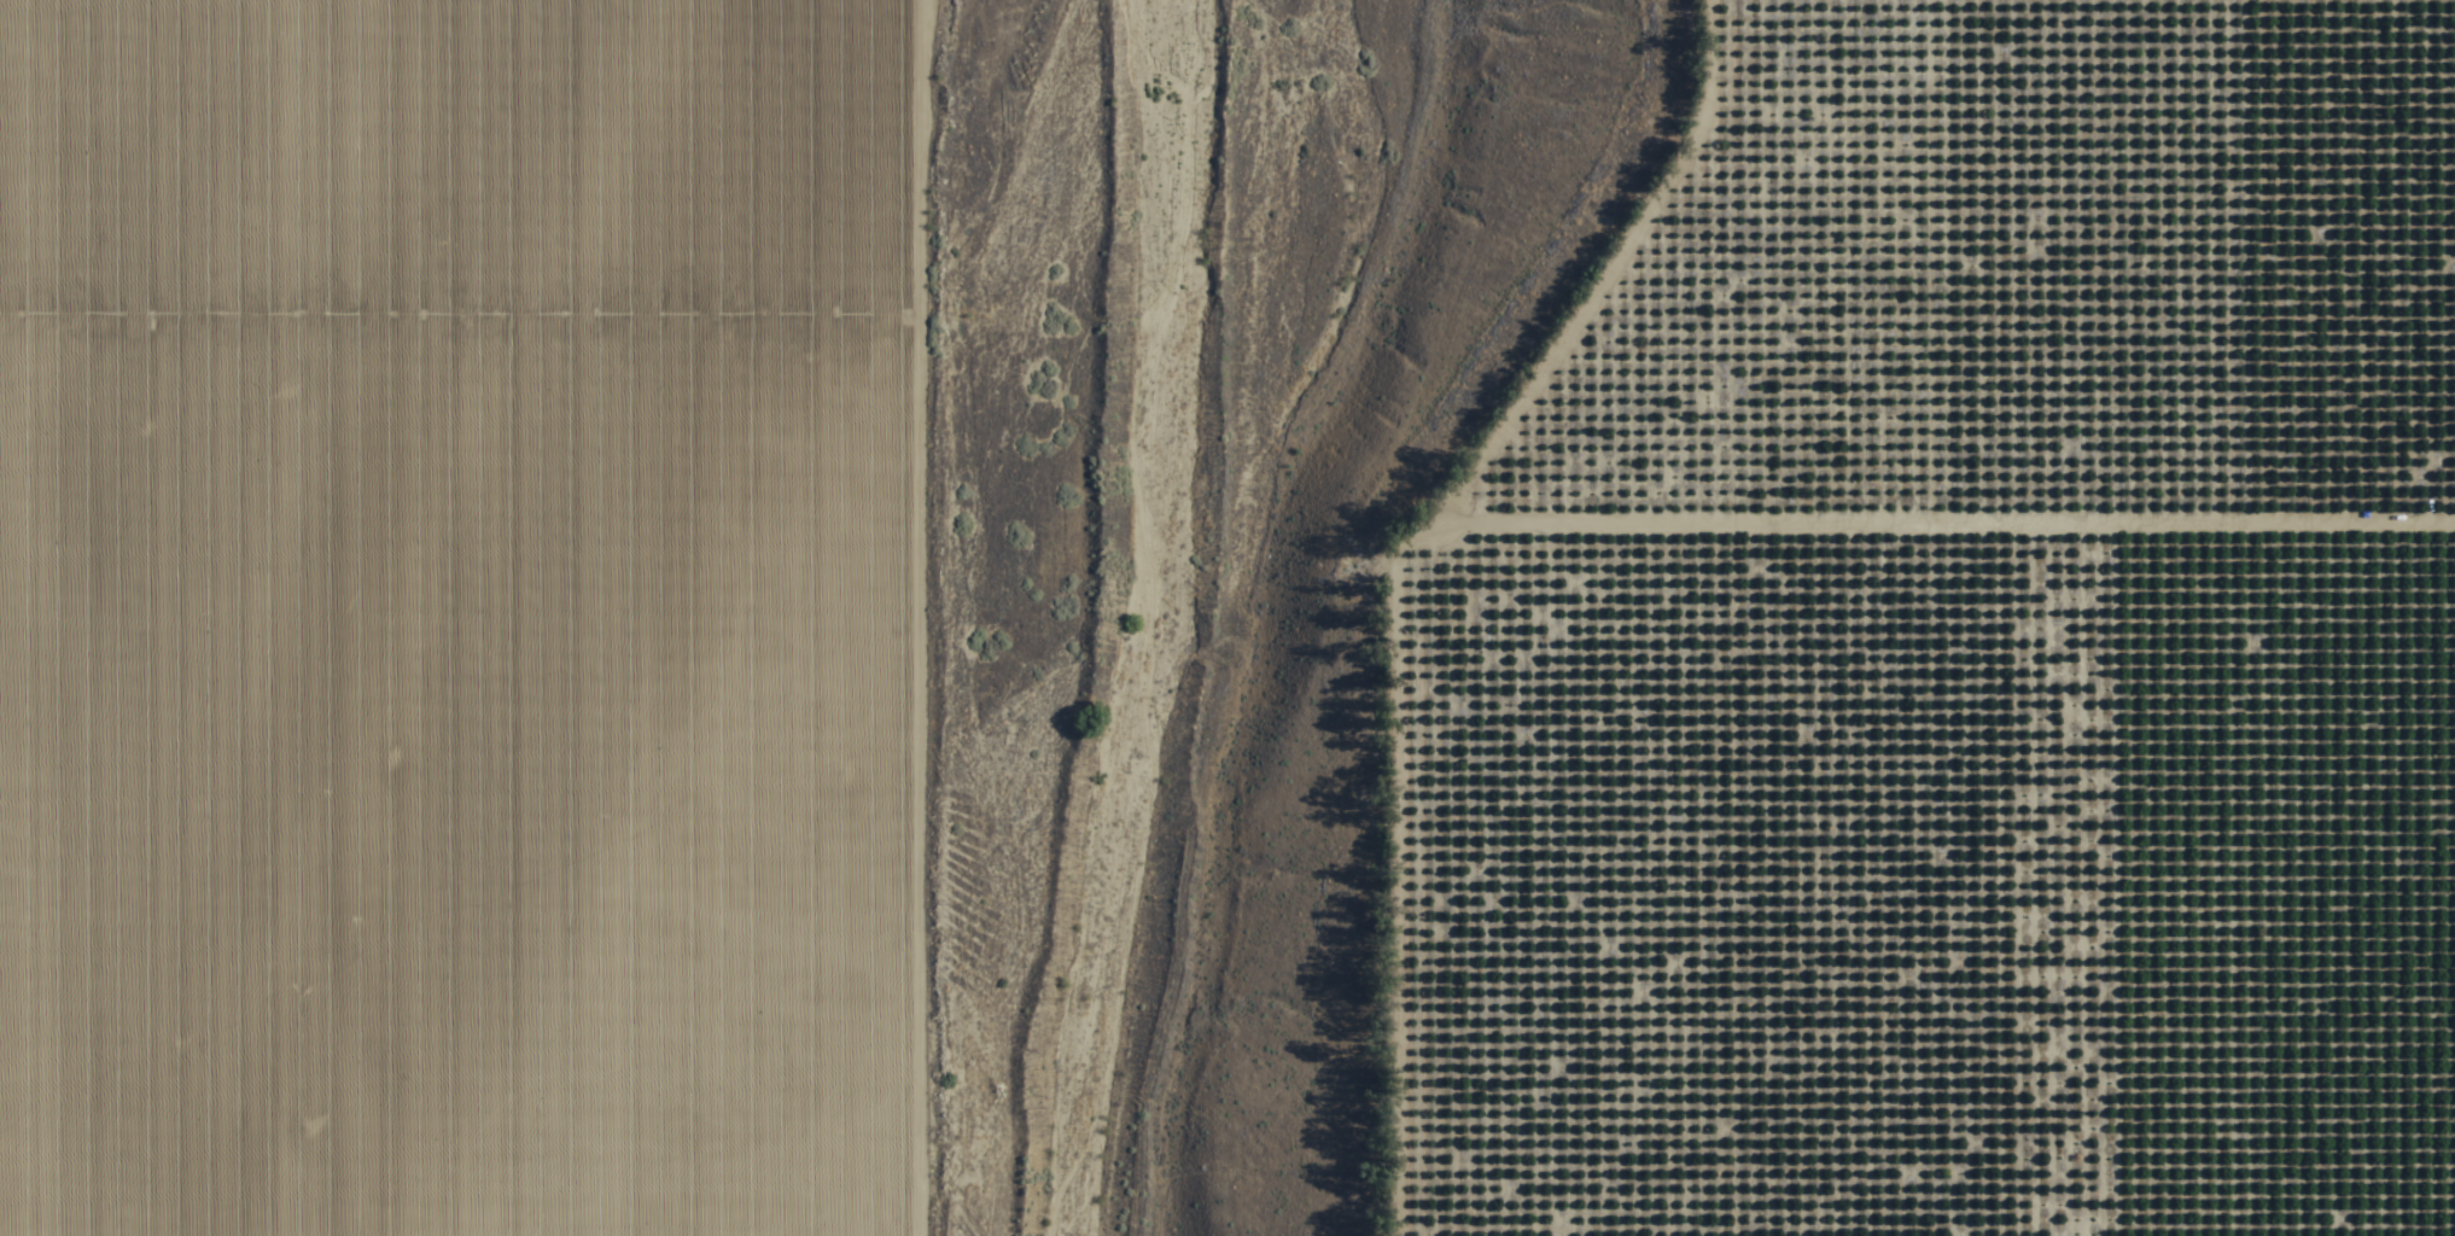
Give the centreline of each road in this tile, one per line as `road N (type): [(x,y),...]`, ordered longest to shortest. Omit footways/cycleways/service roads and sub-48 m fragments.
road 1 (track): [(1936,0),(1930,1235)]
road 2 (track): [(1294,0),(1296,33),(1165,424),(1063,834),(1051,1168)]

